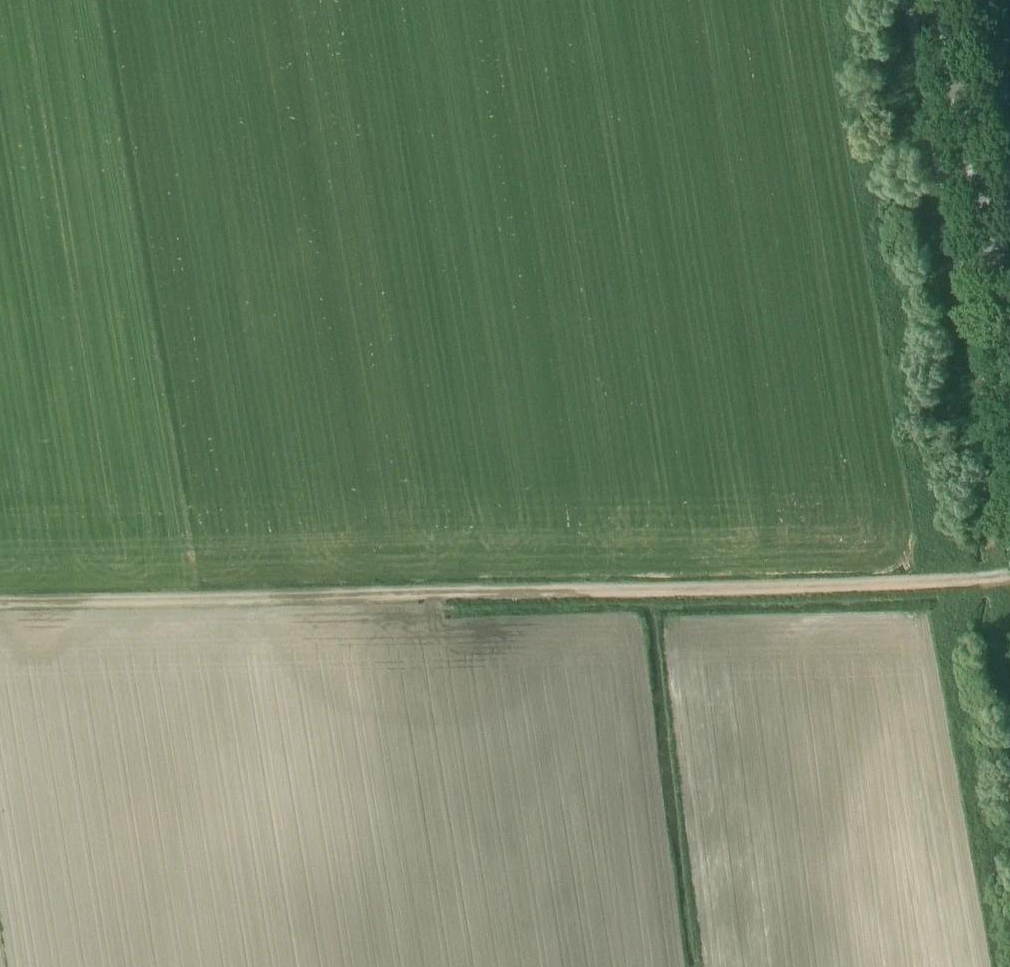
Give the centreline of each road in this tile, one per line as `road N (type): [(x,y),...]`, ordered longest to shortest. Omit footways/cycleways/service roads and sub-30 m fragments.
road 1 (track): [(0,605),(1009,584)]
road 2 (tertiary): [(1009,311),(942,0)]

